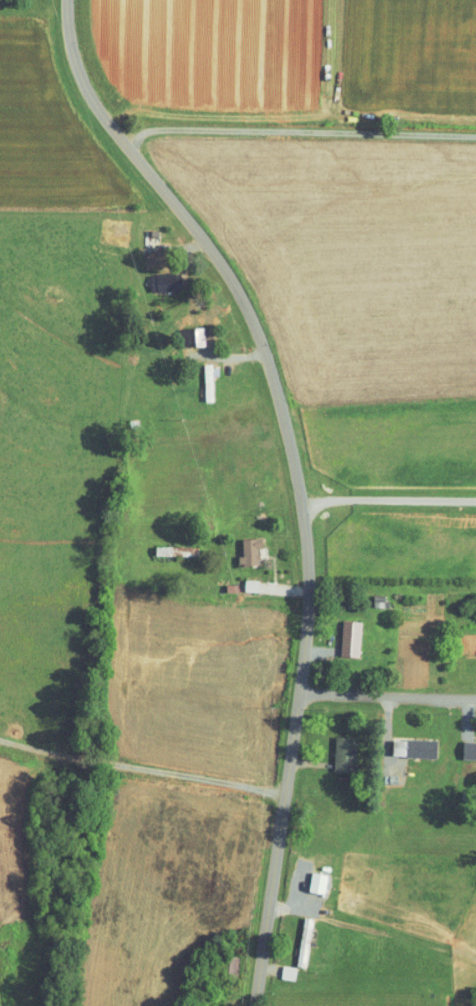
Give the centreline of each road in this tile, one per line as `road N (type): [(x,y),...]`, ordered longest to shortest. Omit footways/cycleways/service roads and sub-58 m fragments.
road 1 (residential): [(66,0),(66,55),(79,96),(227,275),(251,321),(293,460),(306,649),(254,1005)]
road 2 (residential): [(475,196),(213,252)]
road 3 (residential): [(300,692),(475,697)]

